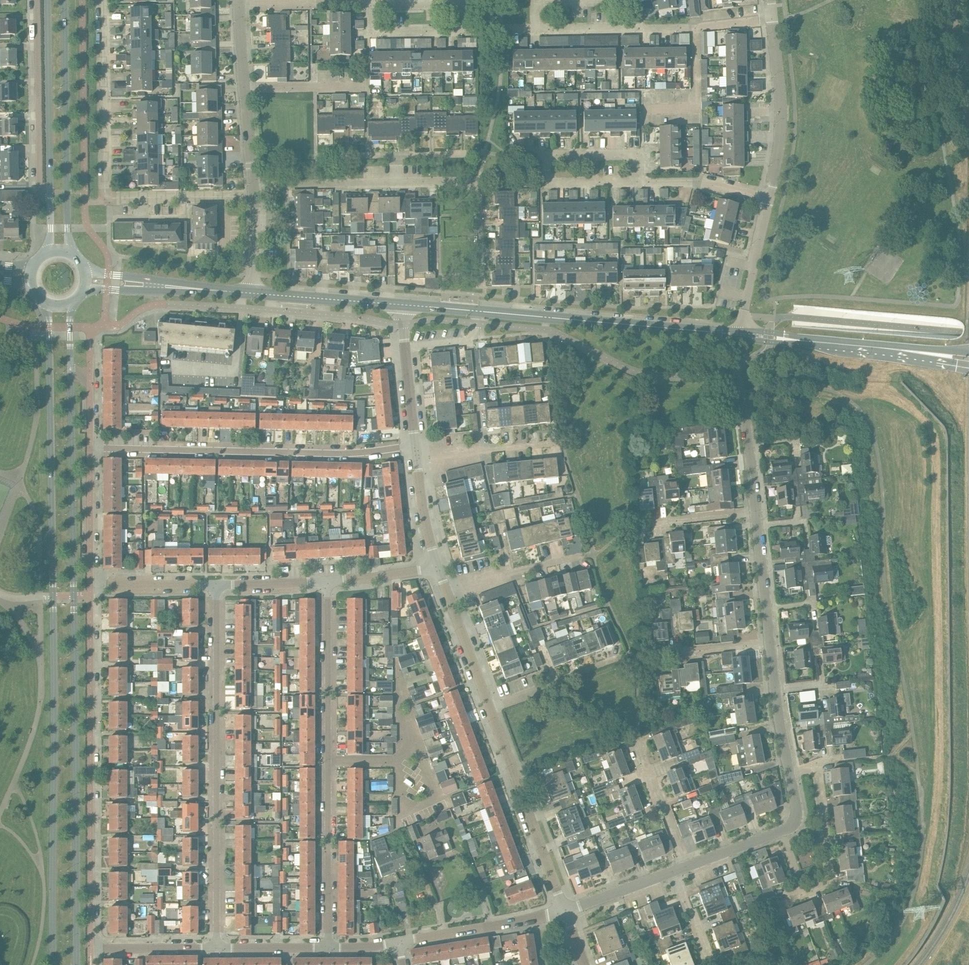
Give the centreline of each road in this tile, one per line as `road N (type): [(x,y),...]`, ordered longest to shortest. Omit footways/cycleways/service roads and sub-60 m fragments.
road 1 (tertiary): [(41,302),(49,327),(54,964)]
road 2 (tertiary): [(77,964),(71,370)]
road 3 (residential): [(219,948),(91,948),(91,584)]
road 4 (residential): [(329,582),(330,947)]
road 5 (residential): [(219,584),(219,948)]
road 6 (residential): [(416,447),(90,448)]
road 7 (tertiary): [(741,334),(475,311)]
road 8 (tertiary): [(74,254),(64,0)]
road 9 (unclassified): [(565,912),(490,707)]
road 10 (residential): [(37,0),(39,191),(49,191)]
road 11 (residential): [(284,179),(481,177)]
road 12 (residential): [(107,196),(102,0)]
road 13 (tertiary): [(47,0),(49,191)]
road 14 (residential): [(635,178),(552,176),(558,150),(634,152)]
road 15 (residential): [(769,194),(786,111),(773,15)]
road 16 (residential): [(802,890),(833,880),(831,866),(818,765),(792,773)]
road 17 (residential): [(253,179),(238,4)]
road 18 (residential): [(565,912),(398,941)]
road 19 (residential): [(446,590),(593,555)]
road 20 (residential): [(490,707),(631,653)]
road 21 (tertiary): [(403,305),(254,293)]
road 22 (residential): [(416,457),(563,442)]
road 23 (residential): [(107,196),(253,201)]
road 24 (residential): [(741,334),(769,194)]
road 25 (residential): [(377,1),(377,19),(386,28),(466,25),(475,19),(468,0)]
road 26 (tertiary): [(930,354),(791,339)]
road 27 (residential): [(91,584),(90,448)]
road 28 (residential): [(769,194),(700,178),(635,178)]
road 29 (residential): [(792,773),(770,641)]
road 30 (residential): [(686,866),(638,743)]
road 31 (residential): [(770,641),(755,512)]
road 32 (residential): [(91,584),(219,584)]
road 33 (unclassified): [(490,707),(446,590)]
road 34 (residential): [(649,105),(686,103),(697,83),(695,21)]

